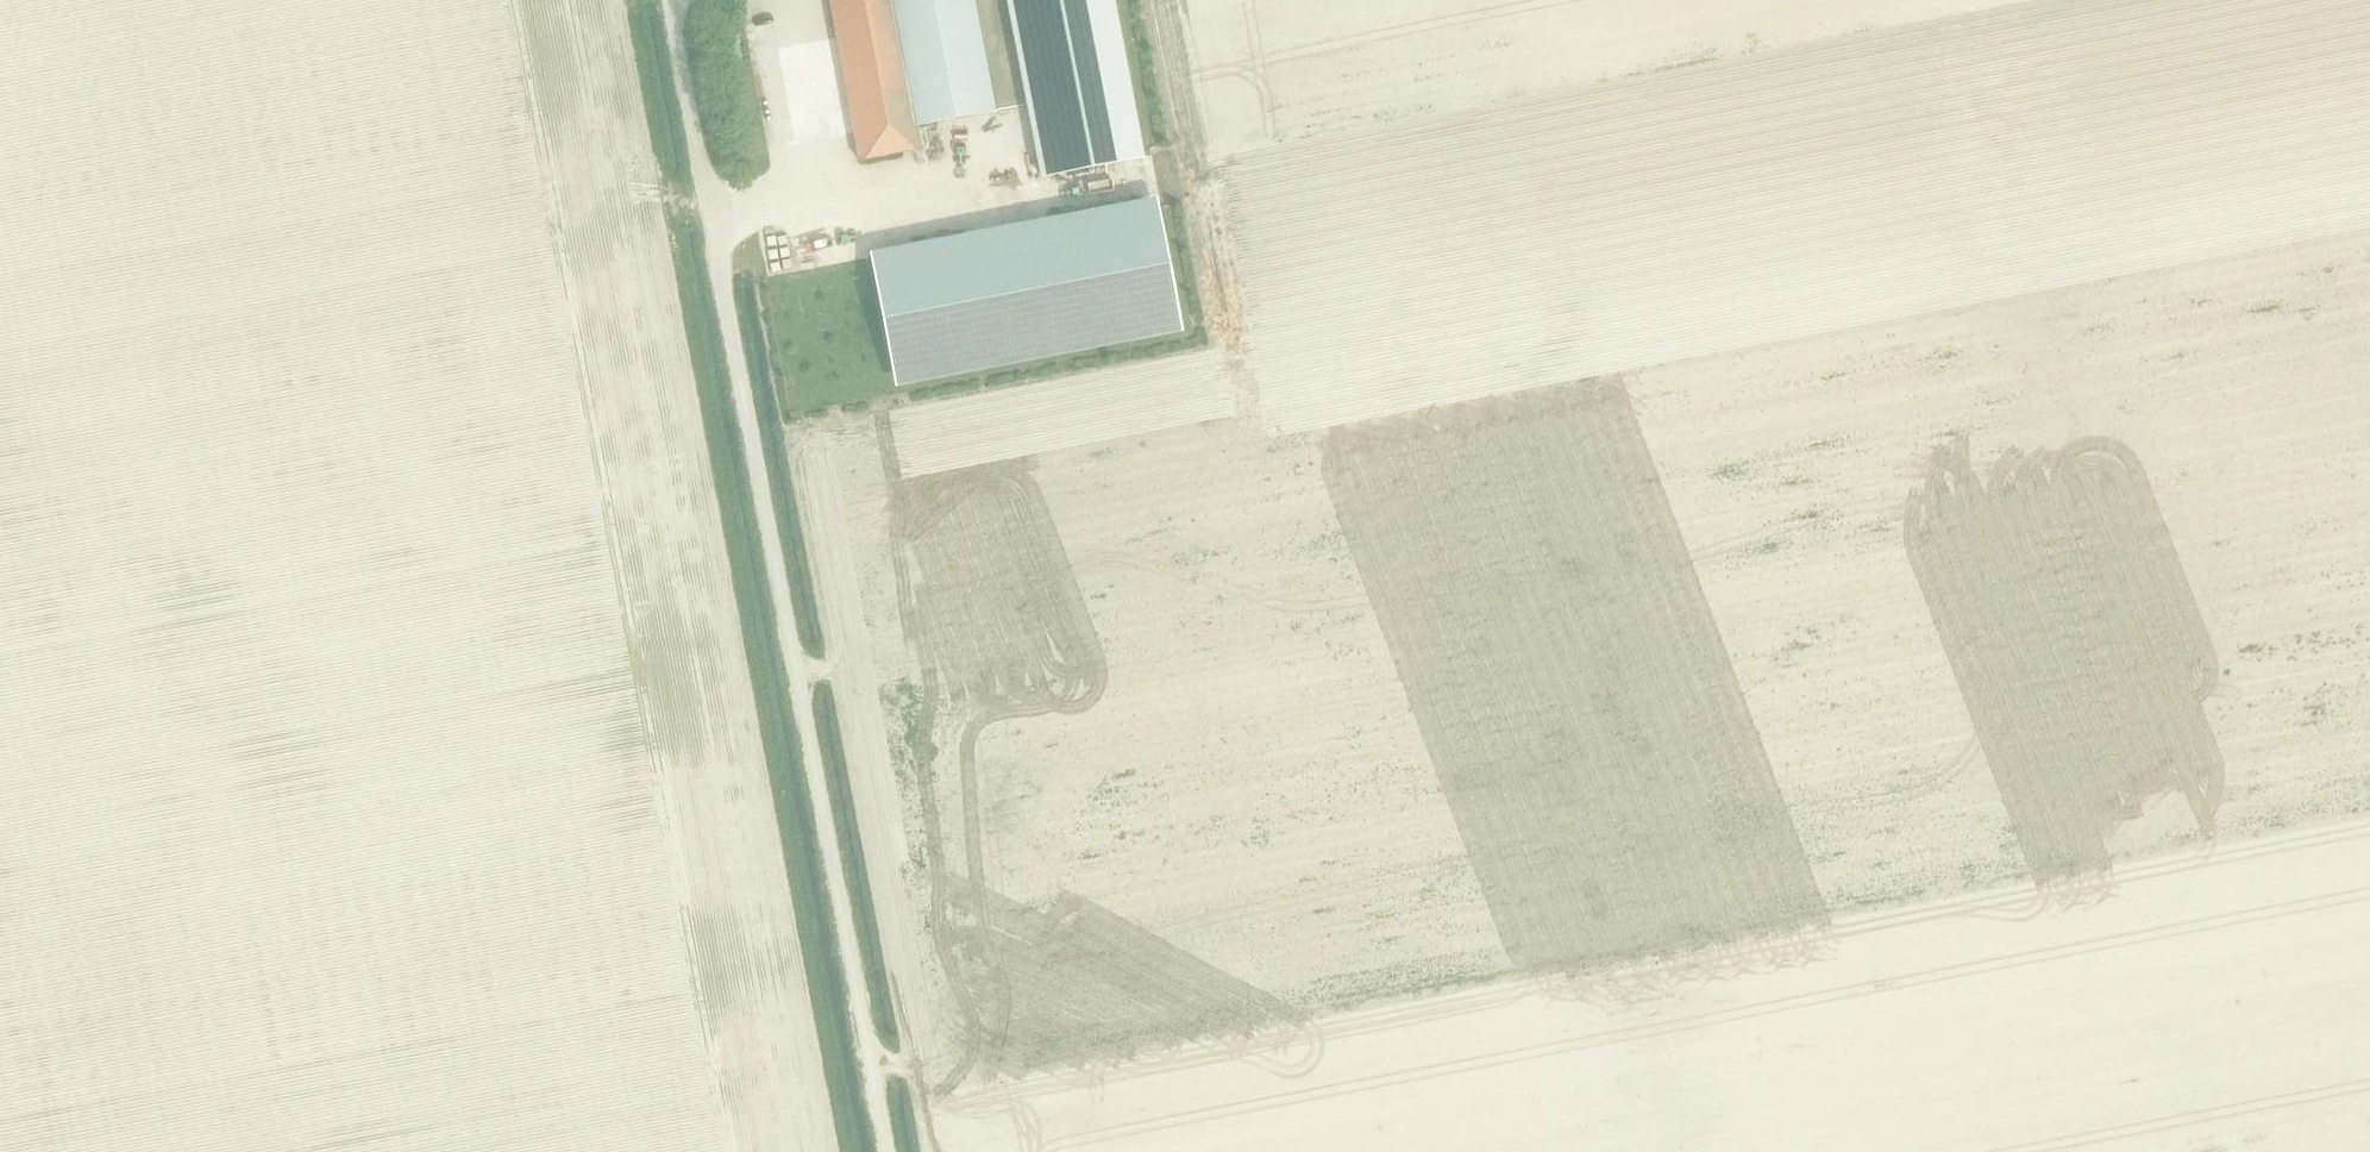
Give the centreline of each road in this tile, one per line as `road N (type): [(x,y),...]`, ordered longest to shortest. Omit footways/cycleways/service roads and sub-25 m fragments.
road 1 (unclassified): [(888,1151),(672,0)]

